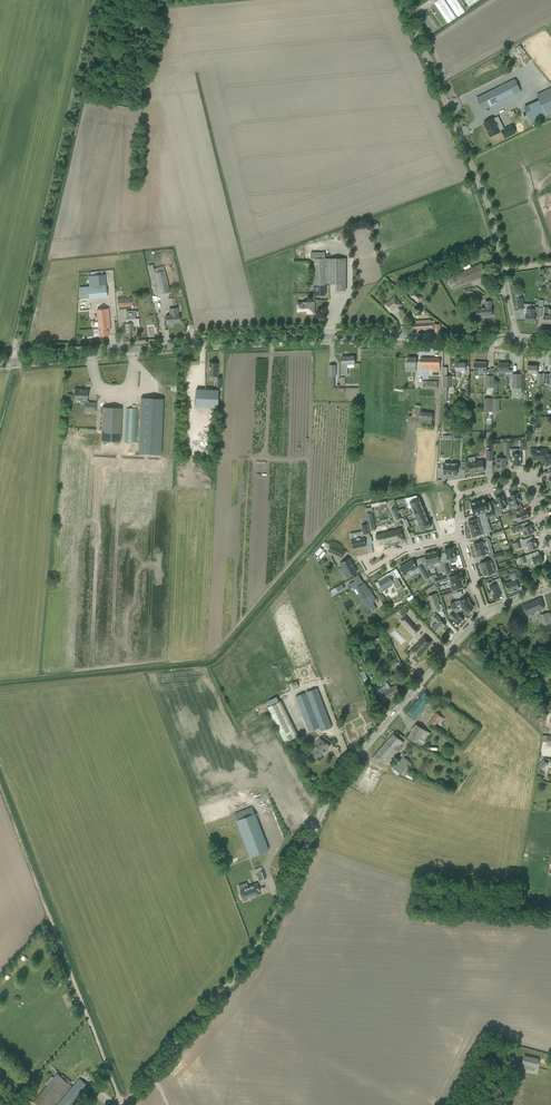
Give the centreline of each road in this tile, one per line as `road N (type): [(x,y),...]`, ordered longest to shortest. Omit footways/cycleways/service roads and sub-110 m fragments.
road 1 (tertiary): [(125,1104),(253,952),(360,752),(484,612)]
road 2 (tertiary): [(0,362),(317,337),(491,345),(514,339)]
road 3 (track): [(96,0),(11,368)]
road 4 (unclassified): [(514,339),(489,208),(403,0)]
road 5 (track): [(121,1104),(0,778)]
road 6 (residential): [(550,544),(524,481),(459,496),(459,536)]
road 7 (track): [(271,339),(264,455),(305,460)]

